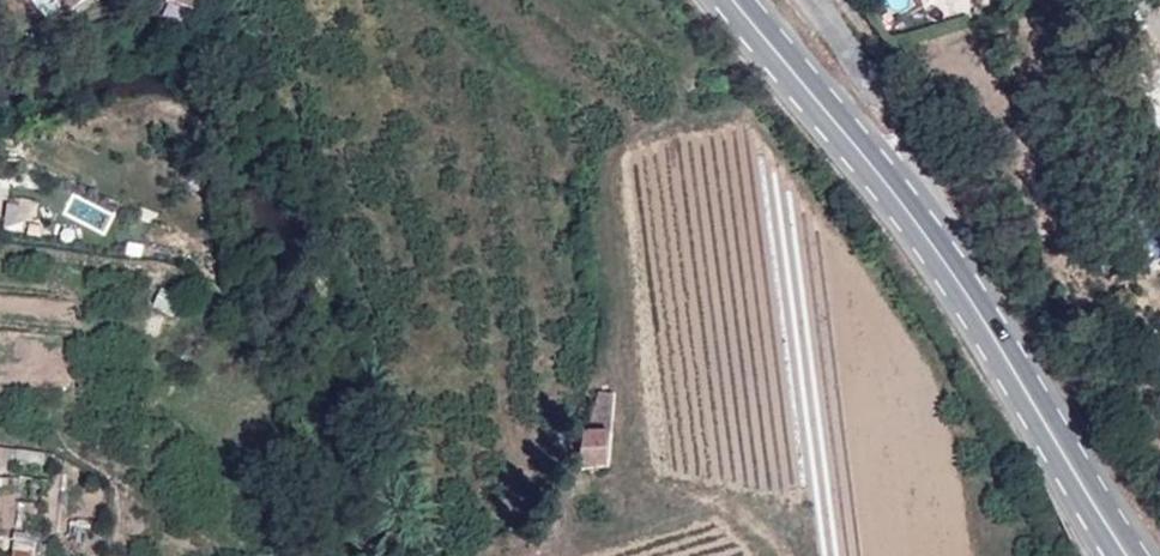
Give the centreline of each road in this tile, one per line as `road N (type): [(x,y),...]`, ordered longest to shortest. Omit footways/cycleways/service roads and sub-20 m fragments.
road 1 (primary): [(734,0),(969,297),(1133,555)]

